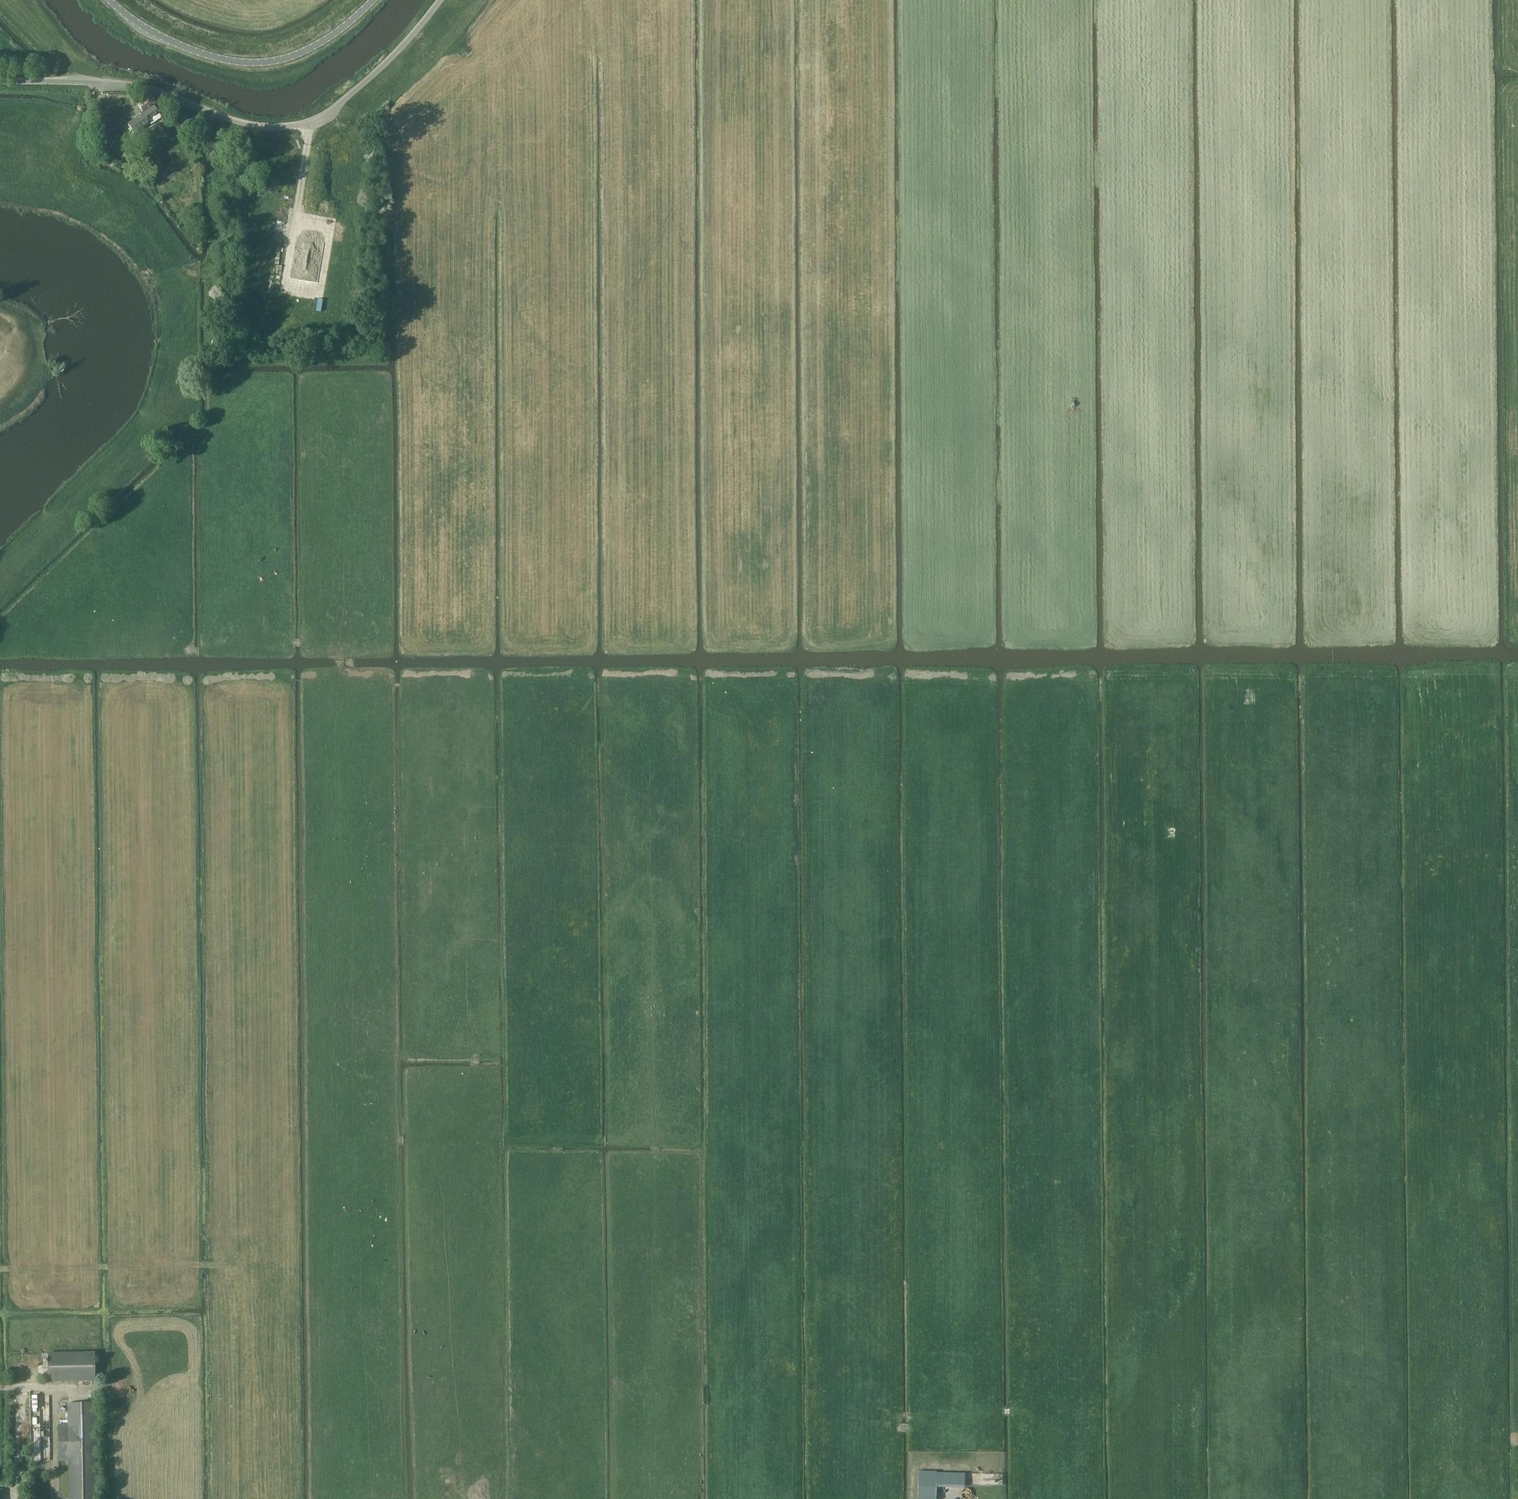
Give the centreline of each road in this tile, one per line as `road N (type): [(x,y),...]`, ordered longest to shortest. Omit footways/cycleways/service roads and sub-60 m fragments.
road 1 (unclassified): [(0,83),(133,84),(241,123),(310,123),(390,61),(442,0)]
road 2 (track): [(0,1269),(221,1264),(236,1278),(242,1498)]
road 3 (unclassified): [(201,54),(282,61),(311,50),(379,0)]
road 4 (track): [(284,289),(309,123)]

